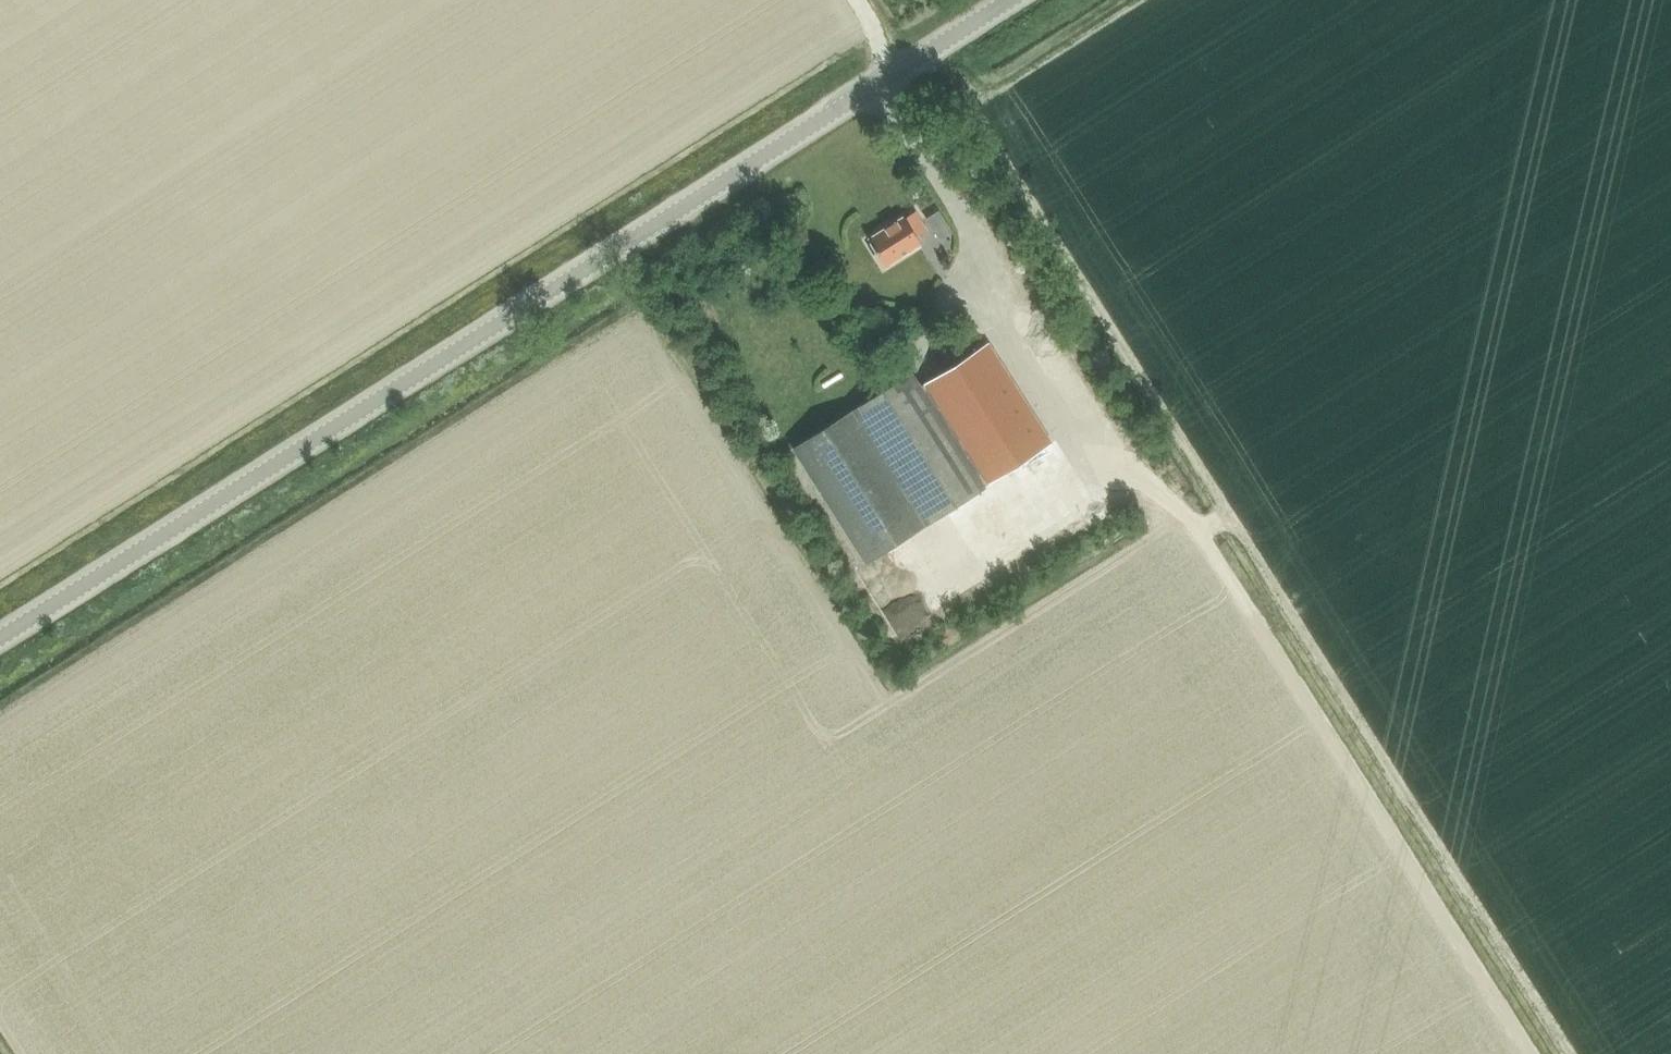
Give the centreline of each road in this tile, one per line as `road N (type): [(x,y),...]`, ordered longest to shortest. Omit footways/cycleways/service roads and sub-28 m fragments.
road 1 (unclassified): [(0,638),(1011,0)]

